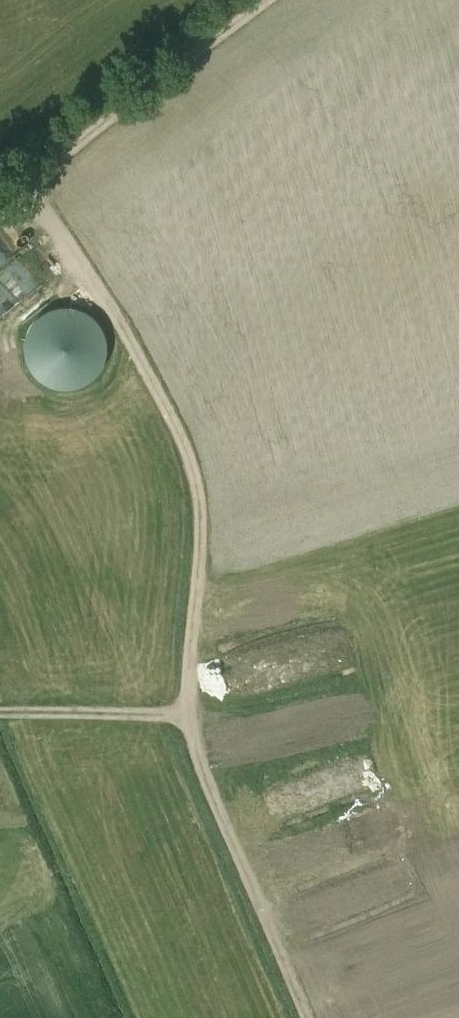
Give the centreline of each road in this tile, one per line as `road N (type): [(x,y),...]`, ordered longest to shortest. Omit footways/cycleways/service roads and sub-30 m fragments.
road 1 (track): [(28,177),(53,204),(189,449),(200,518),(184,714),(309,1017)]
road 2 (track): [(251,0),(0,199)]
road 3 (track): [(0,713),(184,714)]

